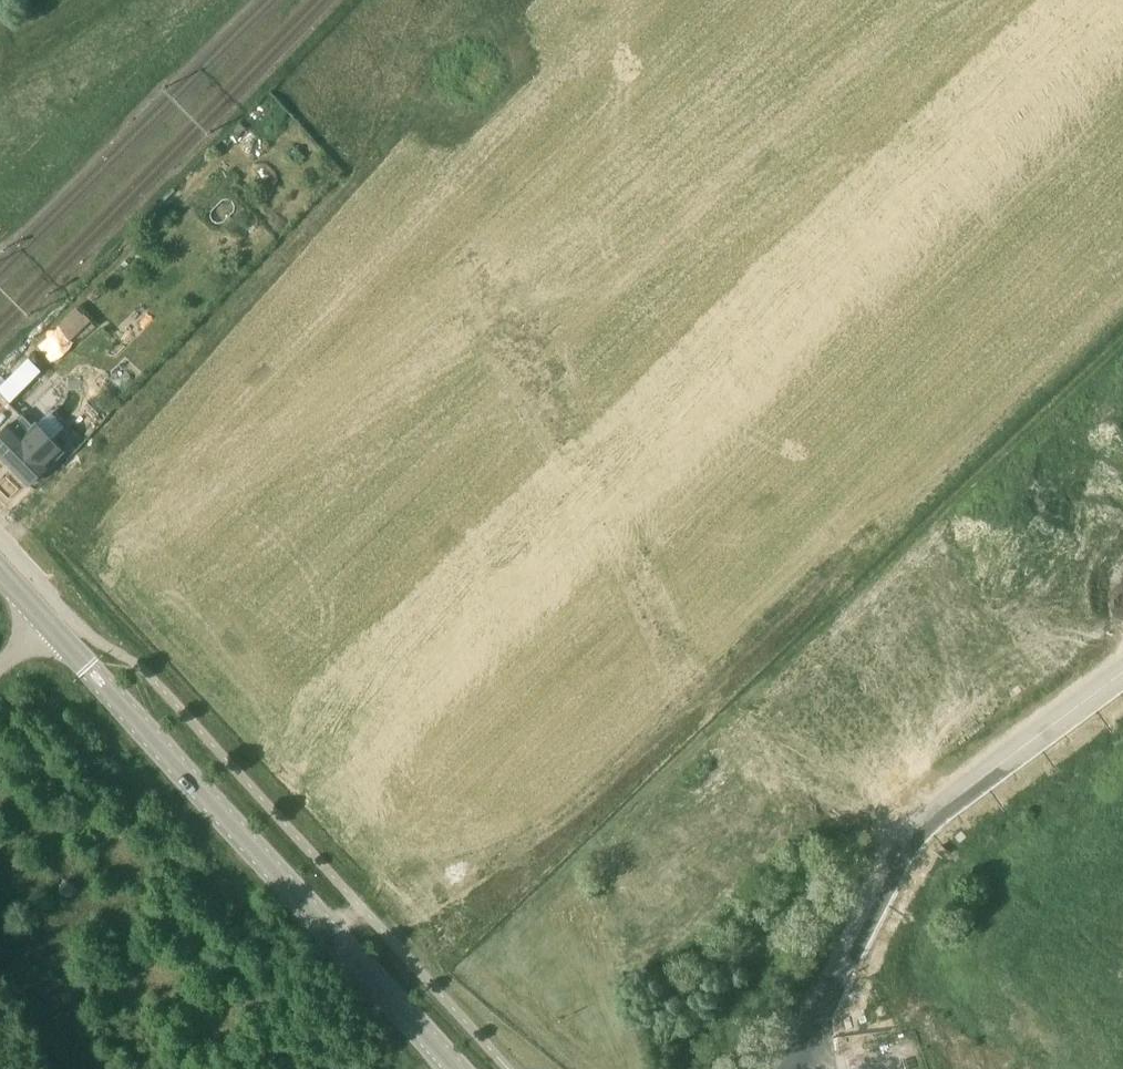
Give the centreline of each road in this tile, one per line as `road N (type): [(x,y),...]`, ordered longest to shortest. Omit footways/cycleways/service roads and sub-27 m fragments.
road 1 (secondary): [(453,1068),(53,629)]

